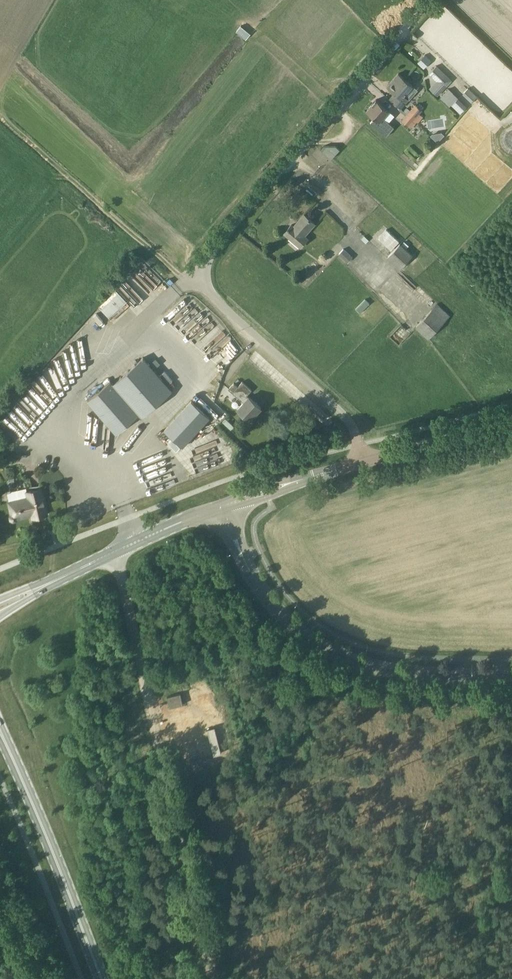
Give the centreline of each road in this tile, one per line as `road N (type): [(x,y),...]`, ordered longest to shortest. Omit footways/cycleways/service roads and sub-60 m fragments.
road 1 (unclassified): [(366,462),(352,421),(221,311),(204,291),(202,267),(429,0)]
road 2 (unclassified): [(117,551),(217,978)]
road 3 (tertiary): [(511,675),(379,669),(307,637),(258,587),(223,507)]
road 4 (secondary): [(61,872),(0,720)]
road 5 (tertiary): [(366,462),(511,424)]
road 6 (secondary): [(0,745),(61,872)]

